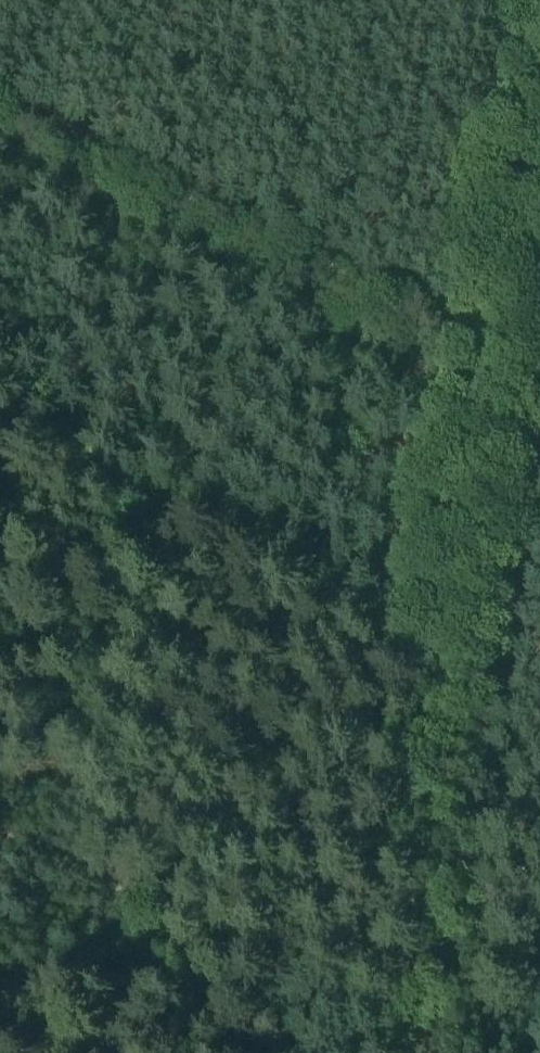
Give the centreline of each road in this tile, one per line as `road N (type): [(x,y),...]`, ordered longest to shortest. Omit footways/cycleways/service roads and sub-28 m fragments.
road 1 (unclassified): [(437,1052),(449,644),(539,72)]
road 2 (track): [(449,644),(0,413)]
road 3 (track): [(0,833),(416,1052)]

